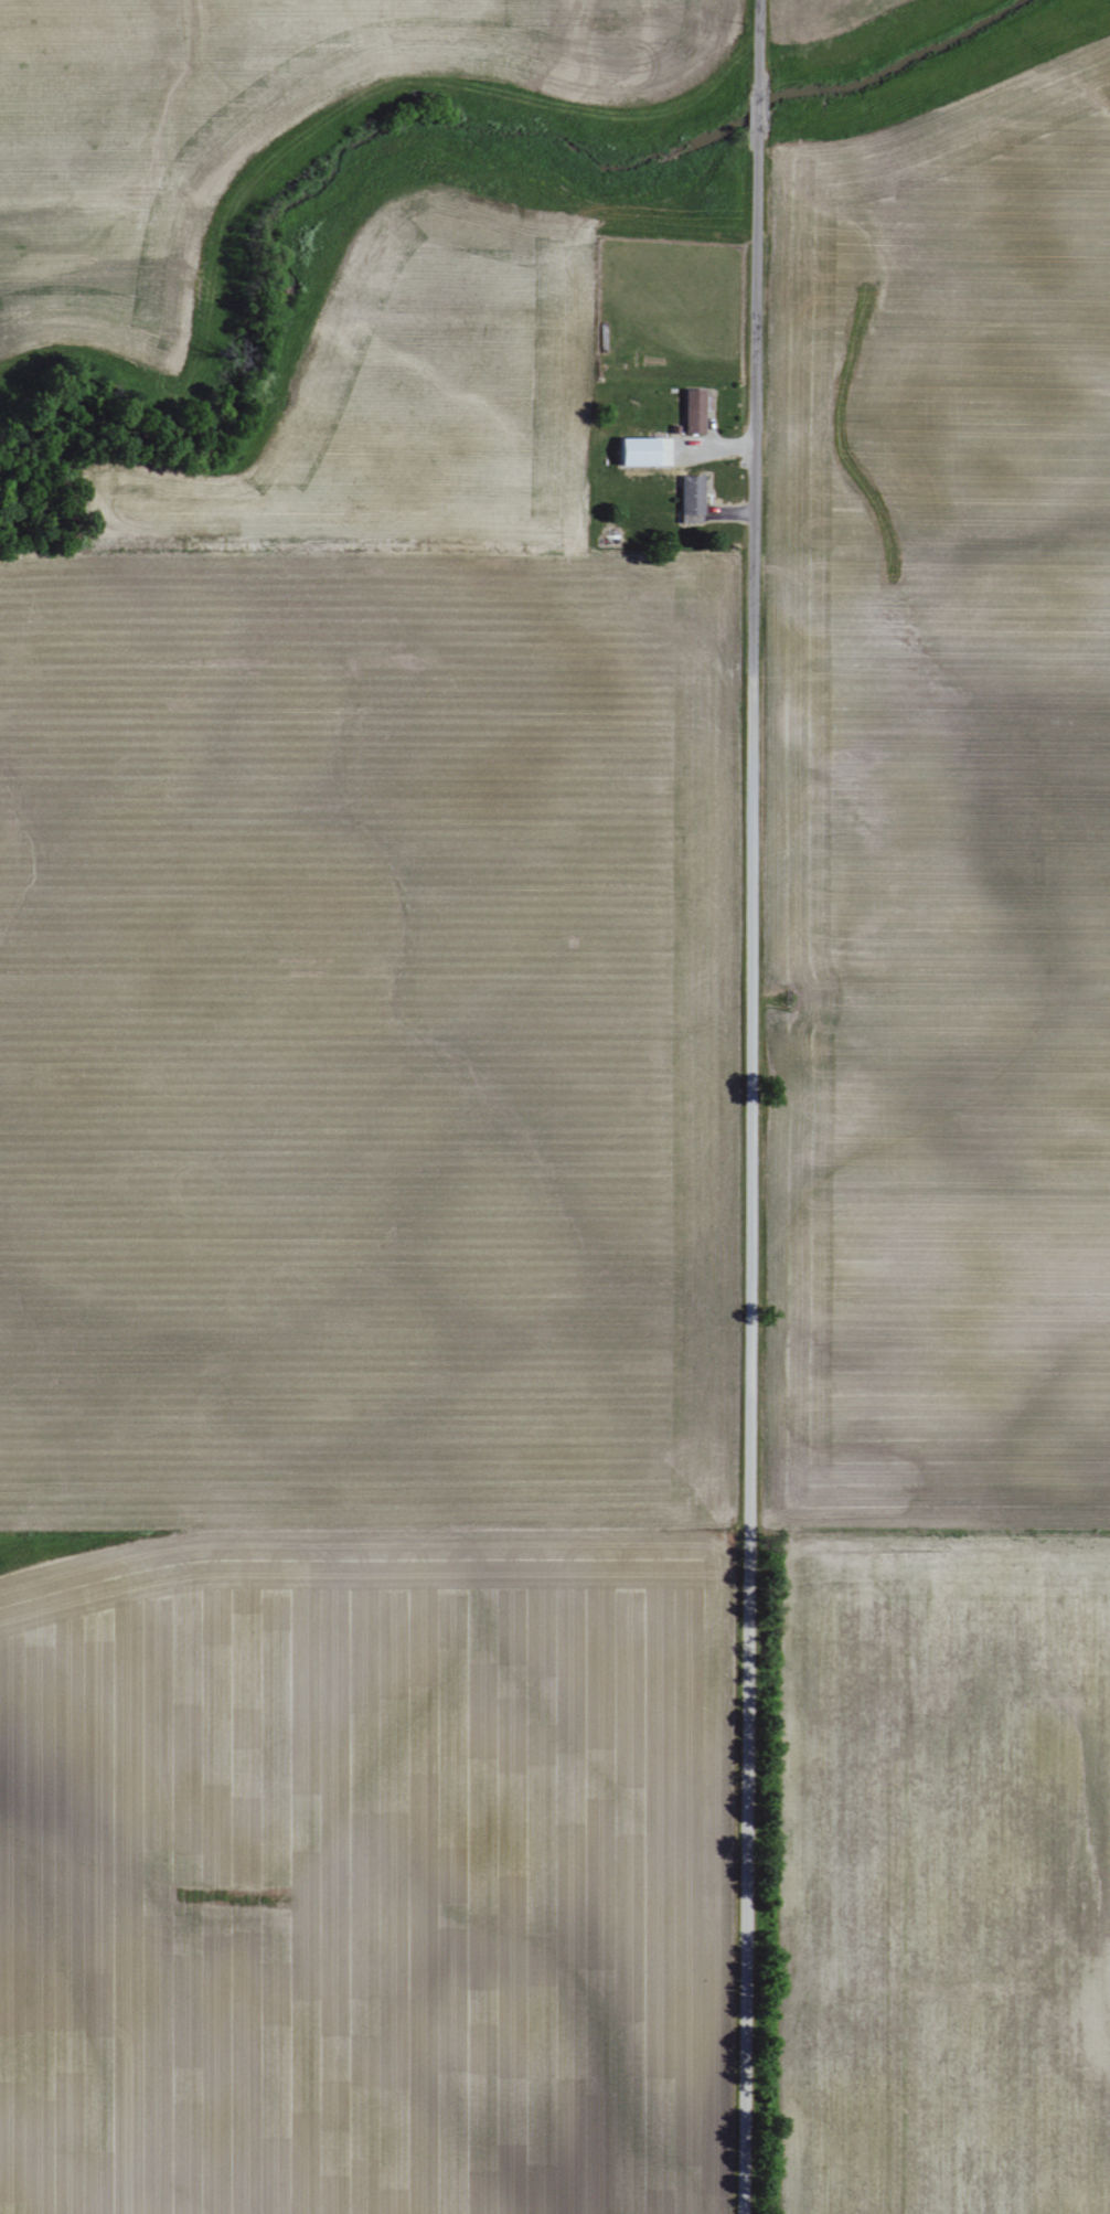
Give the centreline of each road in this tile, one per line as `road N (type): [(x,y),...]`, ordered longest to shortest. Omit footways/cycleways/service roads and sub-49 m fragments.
road 1 (residential): [(740,2213),(759,0)]

